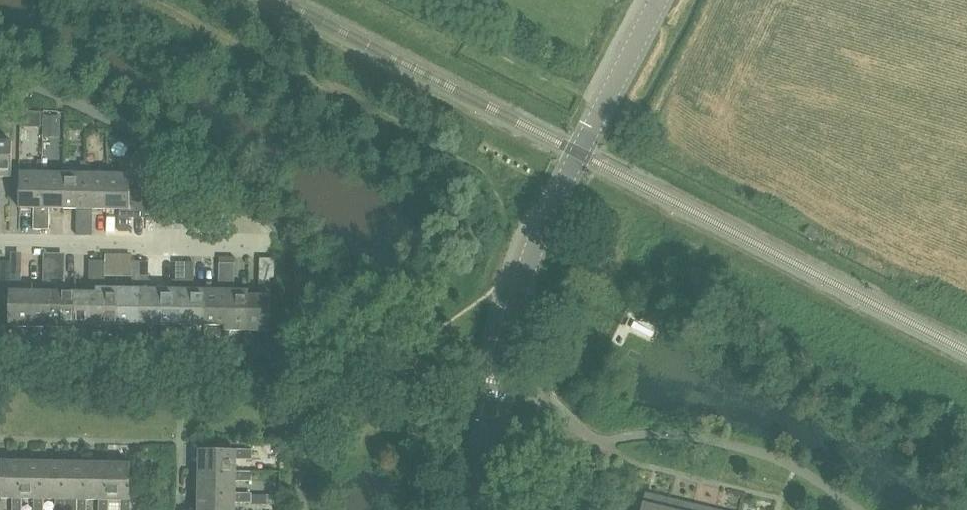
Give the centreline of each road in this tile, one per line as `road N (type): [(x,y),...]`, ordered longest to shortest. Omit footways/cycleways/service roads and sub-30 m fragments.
road 1 (unclassified): [(473,509),(528,260),(658,0)]
road 2 (residential): [(0,243),(265,248)]

